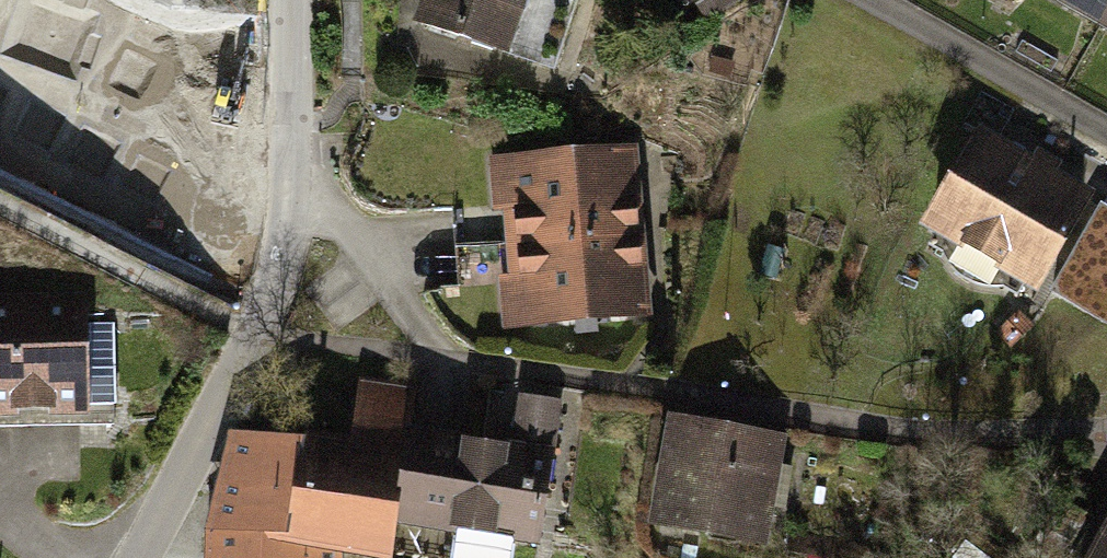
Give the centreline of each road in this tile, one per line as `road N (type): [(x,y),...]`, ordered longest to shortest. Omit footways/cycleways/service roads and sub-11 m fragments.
road 1 (residential): [(289,0),(288,214),(279,274),(258,334),(138,557)]

